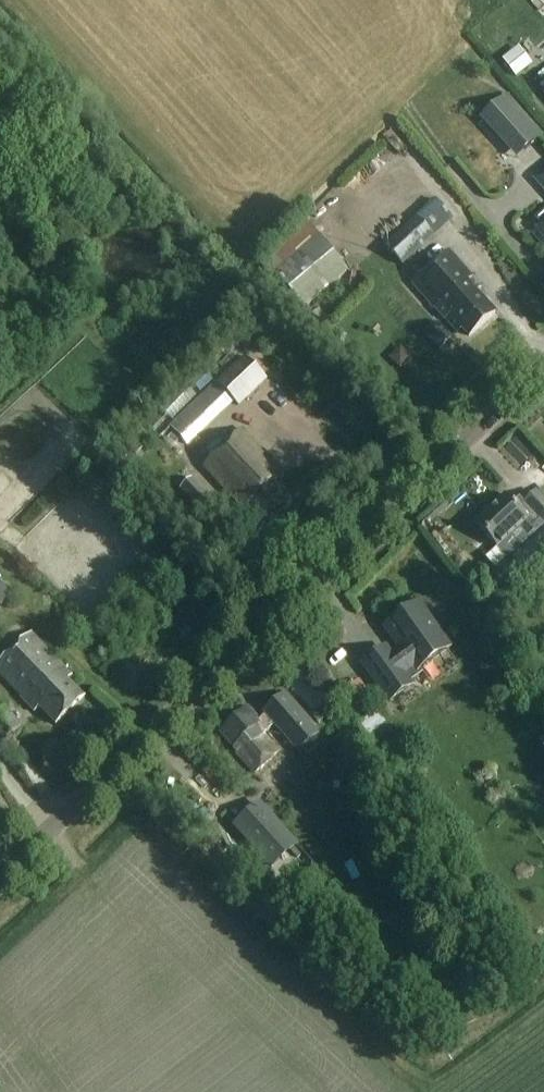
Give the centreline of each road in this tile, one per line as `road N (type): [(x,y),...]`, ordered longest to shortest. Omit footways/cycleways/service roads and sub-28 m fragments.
road 1 (tertiary): [(0,872),(543,364)]

